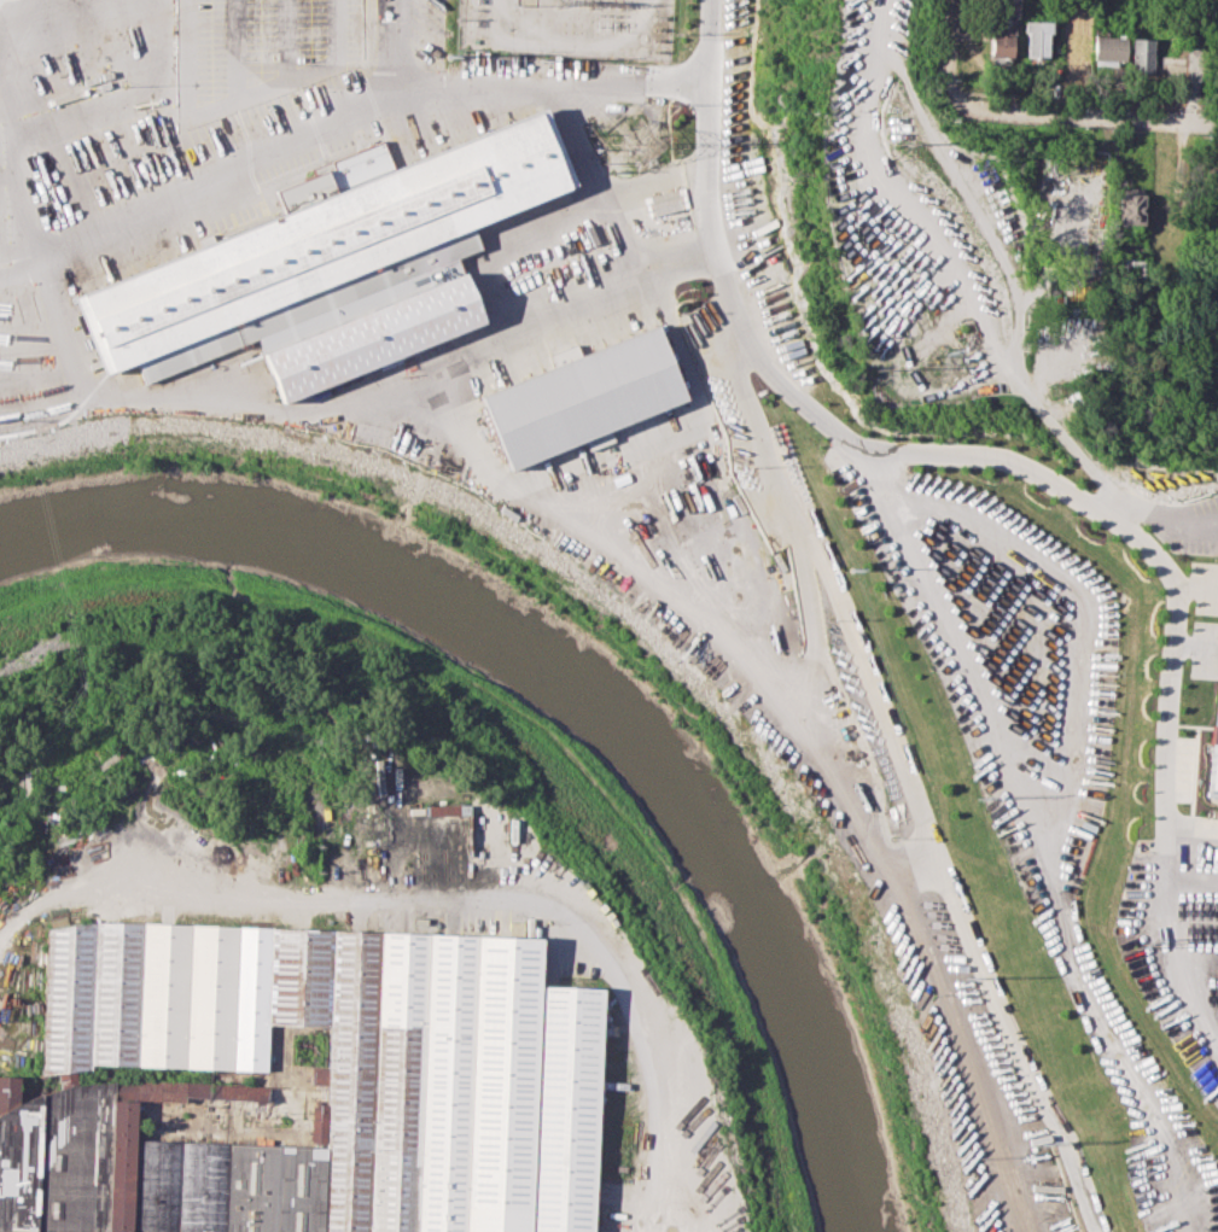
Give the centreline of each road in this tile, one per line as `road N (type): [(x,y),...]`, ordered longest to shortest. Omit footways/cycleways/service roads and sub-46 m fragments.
road 1 (residential): [(373,80),(600,93),(697,84)]
road 2 (residential): [(945,75),(971,104),(1217,121)]

